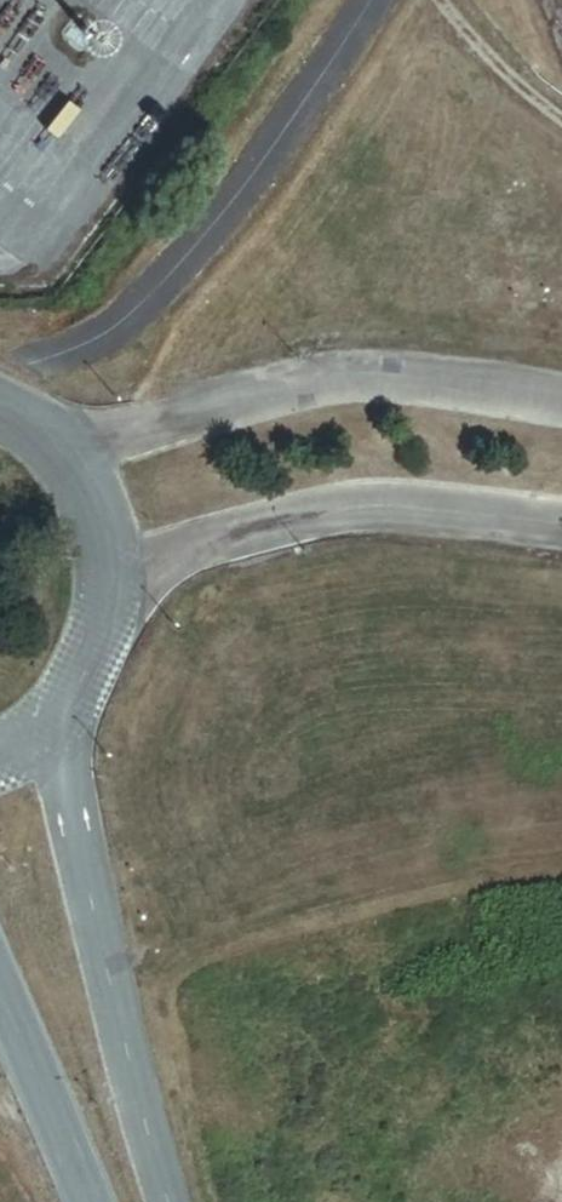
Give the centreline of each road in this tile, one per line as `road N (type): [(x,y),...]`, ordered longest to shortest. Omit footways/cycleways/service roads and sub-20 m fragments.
road 1 (unclassified): [(0,758),(46,727),(79,685),(96,650),(108,582),(99,518),(70,463),(0,406)]
road 2 (unclassified): [(0,988),(87,1201)]
road 3 (track): [(443,0),(561,117)]

